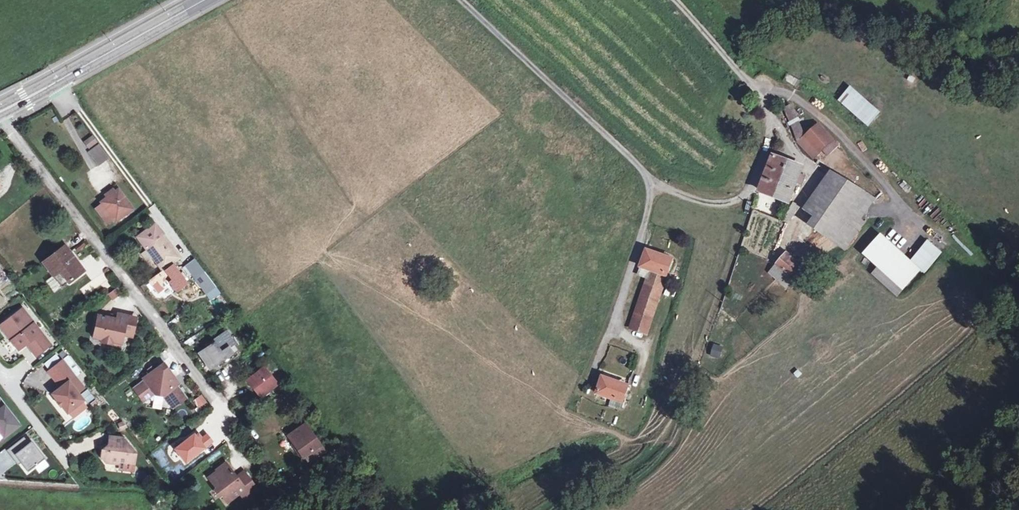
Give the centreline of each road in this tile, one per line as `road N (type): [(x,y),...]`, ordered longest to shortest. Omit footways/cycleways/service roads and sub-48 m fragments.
road 1 (track): [(752,190),(728,204),(697,201),(651,180),(460,0)]
road 2 (residential): [(0,114),(217,403)]
road 3 (track): [(675,0),(748,83),(795,98),(835,128),(899,202),(908,228)]
road 4 (secondary): [(60,80),(203,0)]
road 5 (residential): [(60,80),(151,204)]

